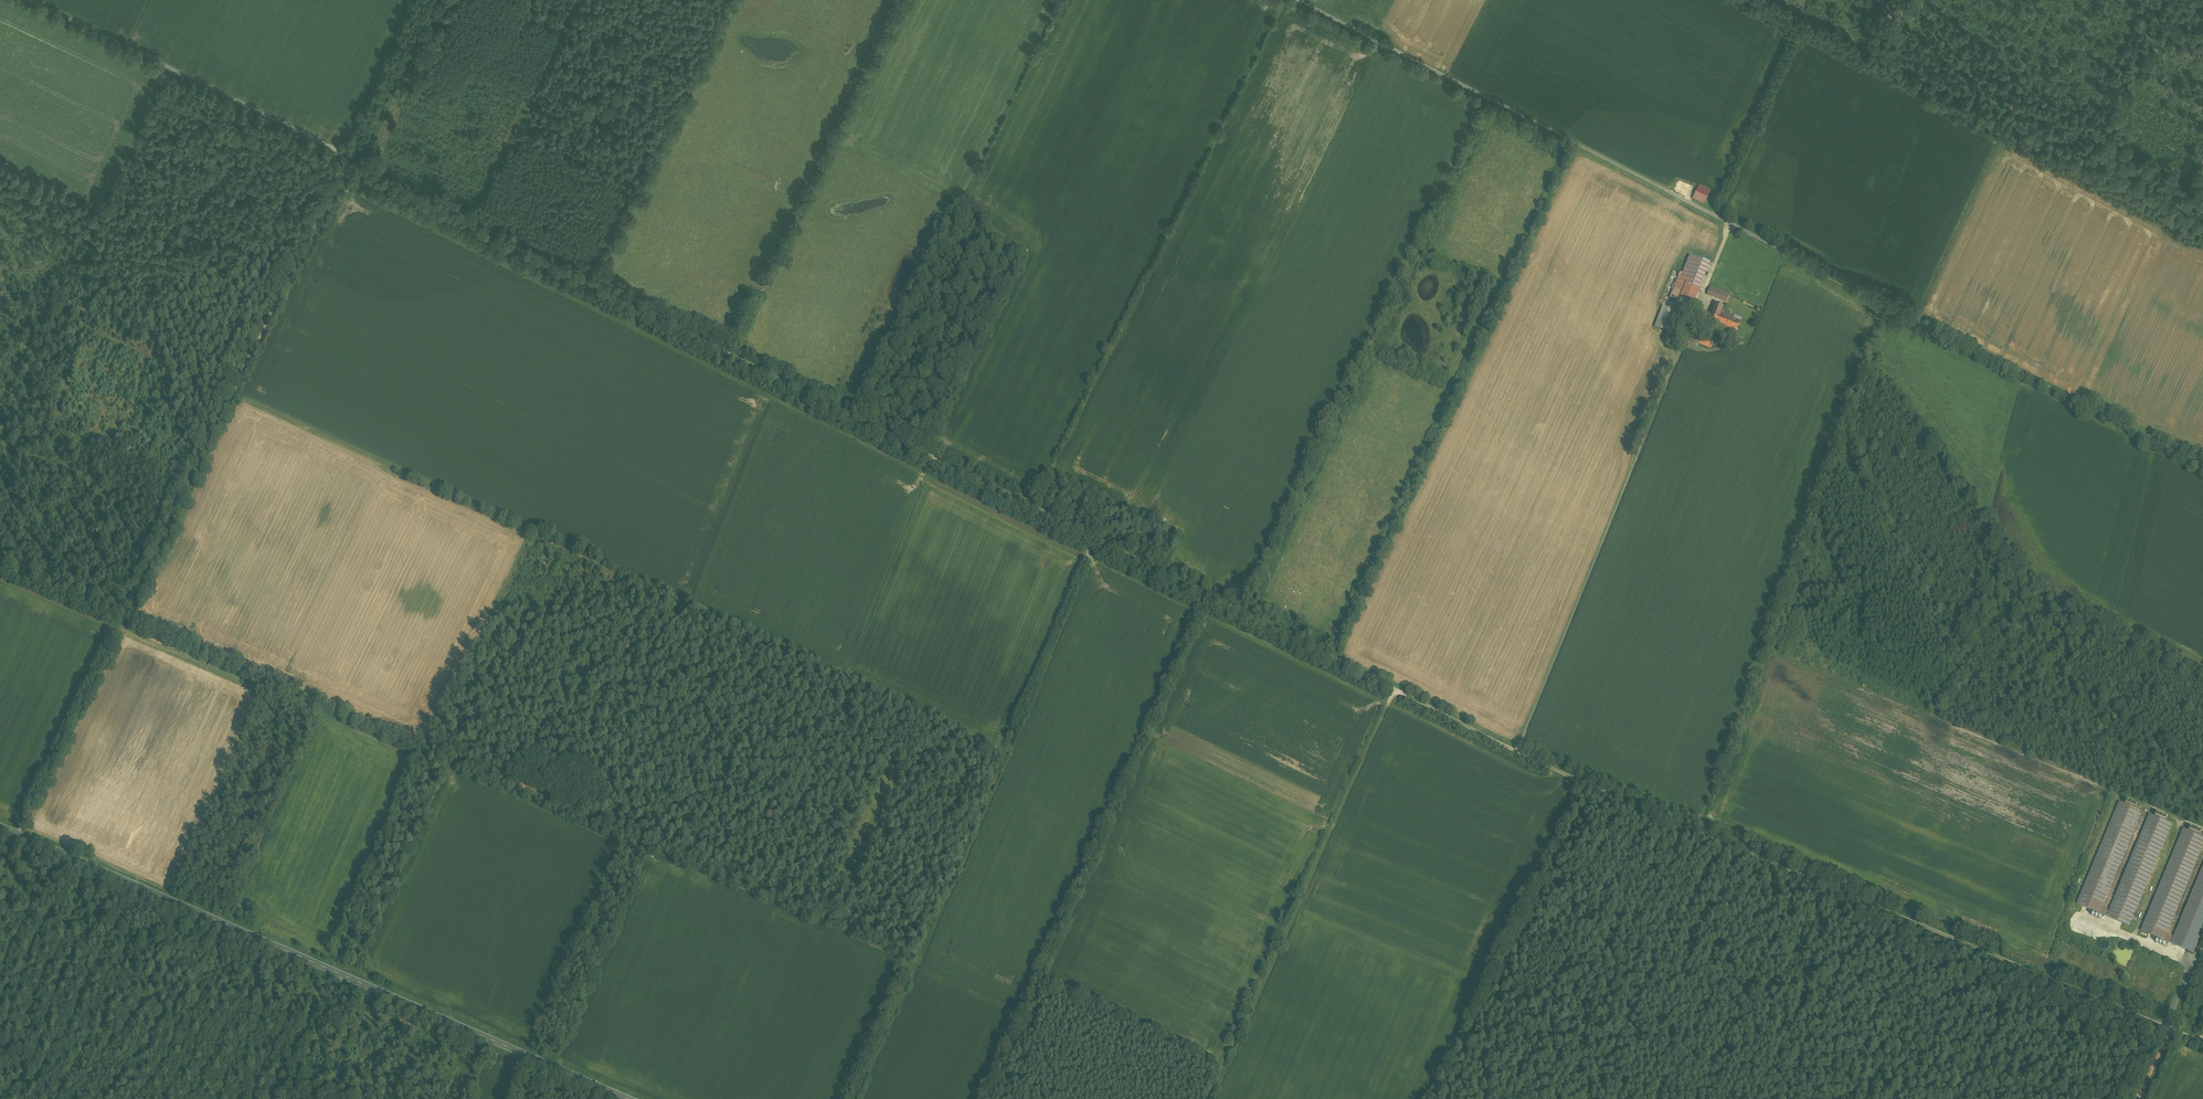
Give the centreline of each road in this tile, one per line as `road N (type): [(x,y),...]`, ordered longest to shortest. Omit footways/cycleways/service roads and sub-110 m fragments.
road 1 (track): [(346,156),(1337,671),(1602,794),(2202,1048)]
road 2 (unclassified): [(1298,0),(2202,467)]
road 3 (track): [(58,315),(538,534),(427,749),(430,760),(342,975)]
road 4 (track): [(346,156),(19,834)]
road 5 (secondary): [(0,826),(626,1098)]
road 6 (unclassified): [(20,0),(346,156)]
road 7 (track): [(0,439),(94,237),(0,204)]
road 8 (track): [(130,604),(0,554)]
road 9 (track): [(290,1098),(342,975)]

